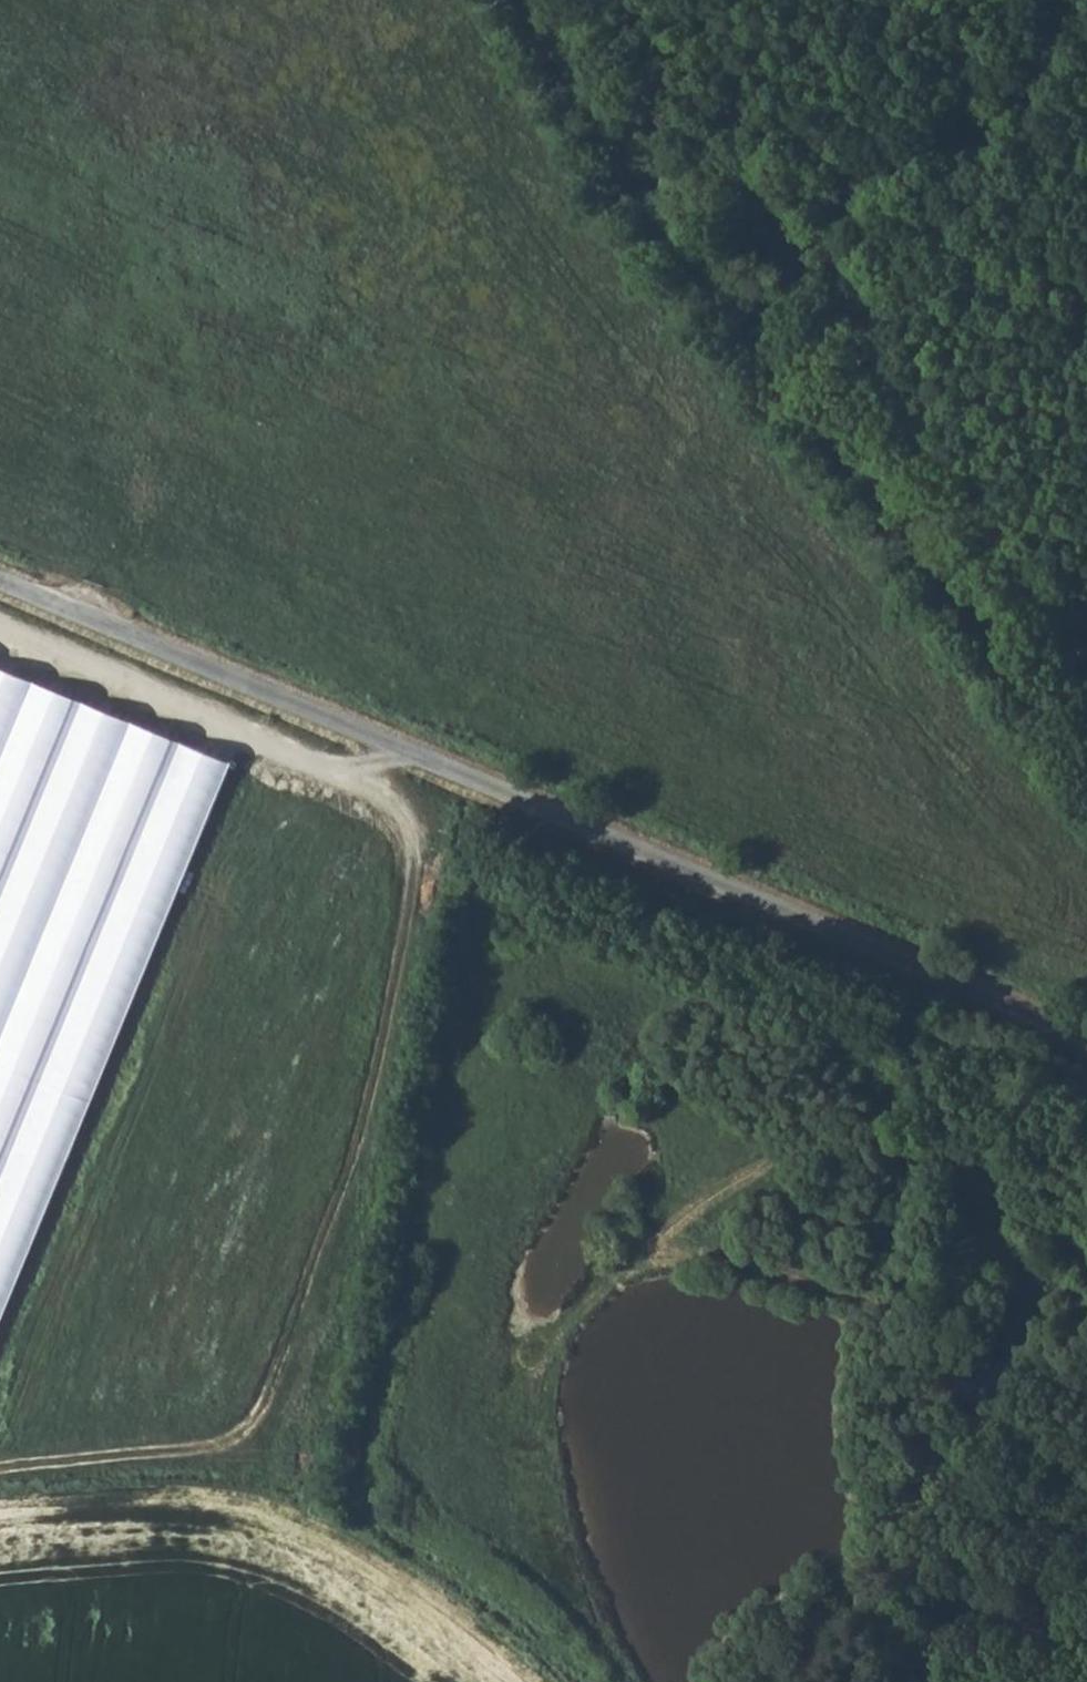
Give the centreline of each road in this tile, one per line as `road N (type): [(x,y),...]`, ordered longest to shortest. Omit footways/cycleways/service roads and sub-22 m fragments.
road 1 (unclassified): [(0,579),(1086,1042)]

